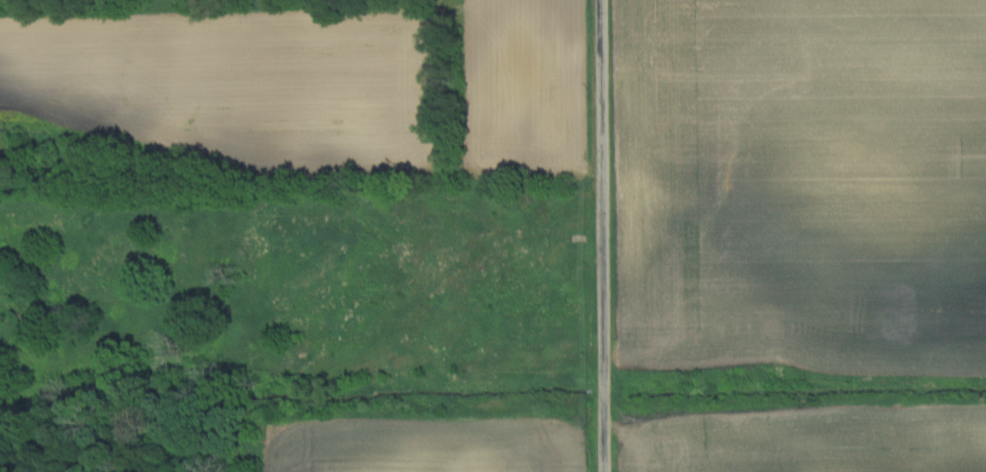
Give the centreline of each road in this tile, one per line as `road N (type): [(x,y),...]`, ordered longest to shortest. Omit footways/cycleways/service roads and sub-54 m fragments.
road 1 (residential): [(605,471),(603,0)]

